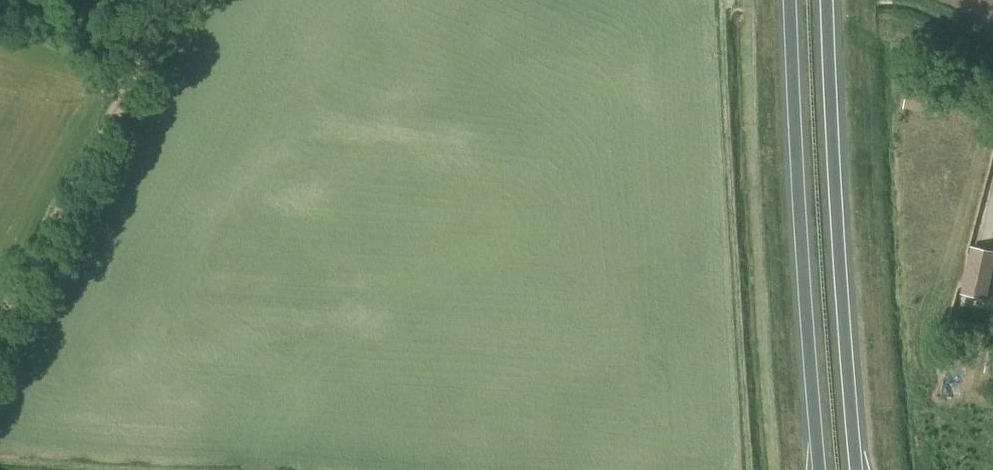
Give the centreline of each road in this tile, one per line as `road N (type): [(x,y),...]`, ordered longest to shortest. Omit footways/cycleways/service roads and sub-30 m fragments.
road 1 (trunk): [(852,469),(827,0)]
road 2 (trunk): [(796,0),(819,469)]
road 3 (track): [(0,347),(185,0)]

